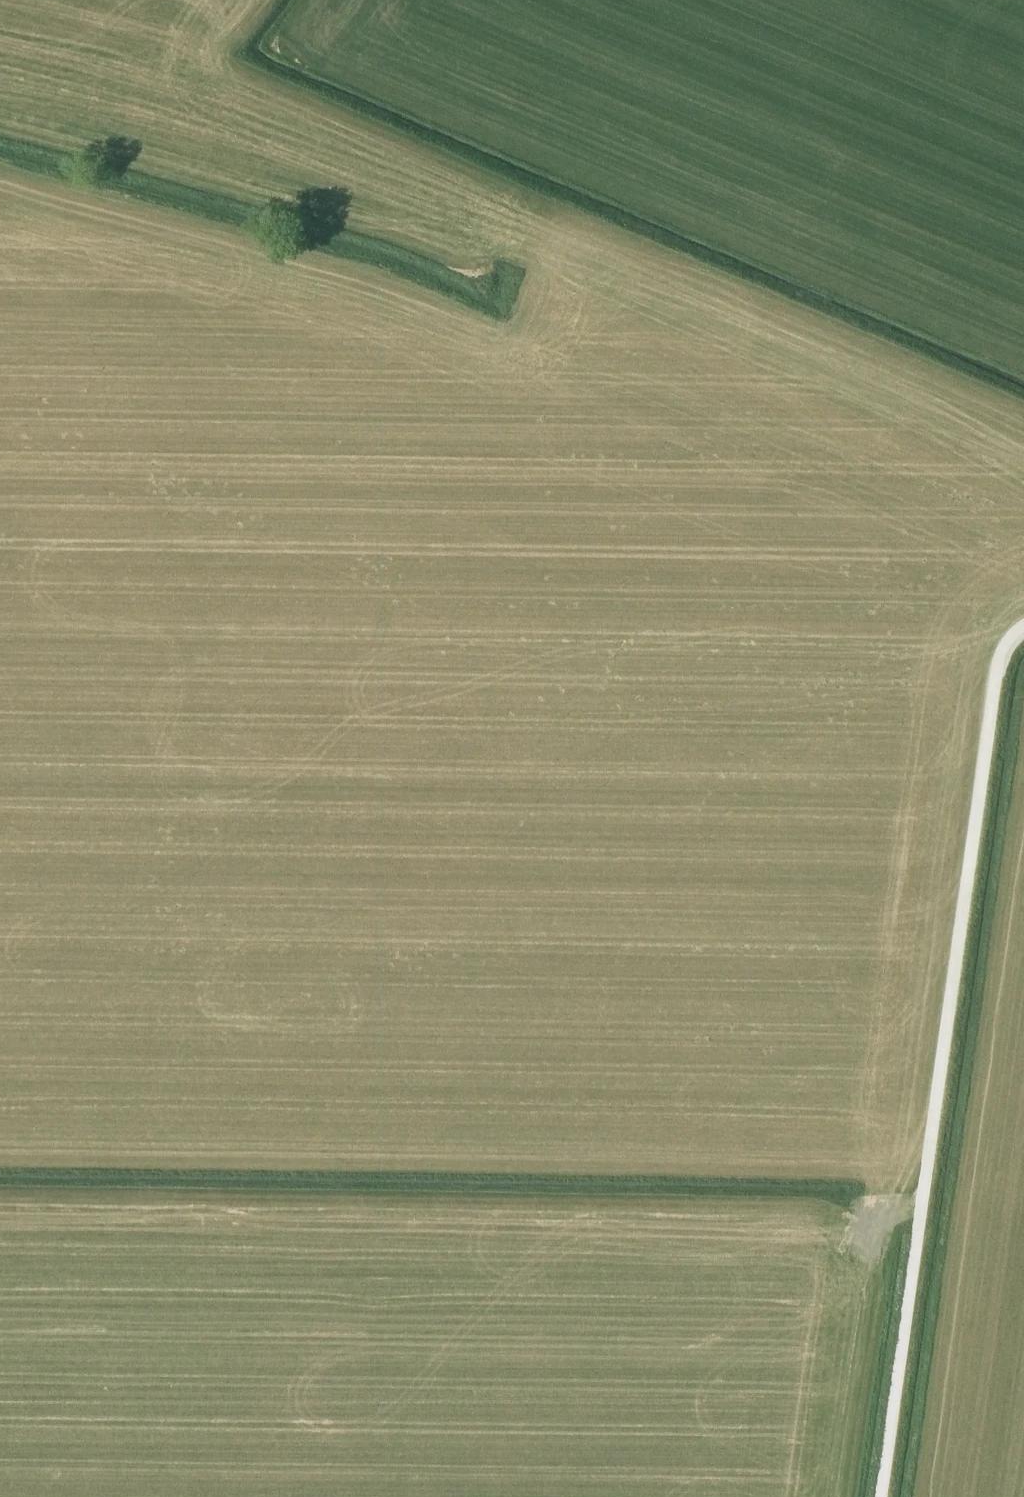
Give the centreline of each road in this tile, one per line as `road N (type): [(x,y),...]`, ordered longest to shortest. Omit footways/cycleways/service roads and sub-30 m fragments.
road 1 (track): [(879,1496),(990,719),(1000,662),(1023,631)]

